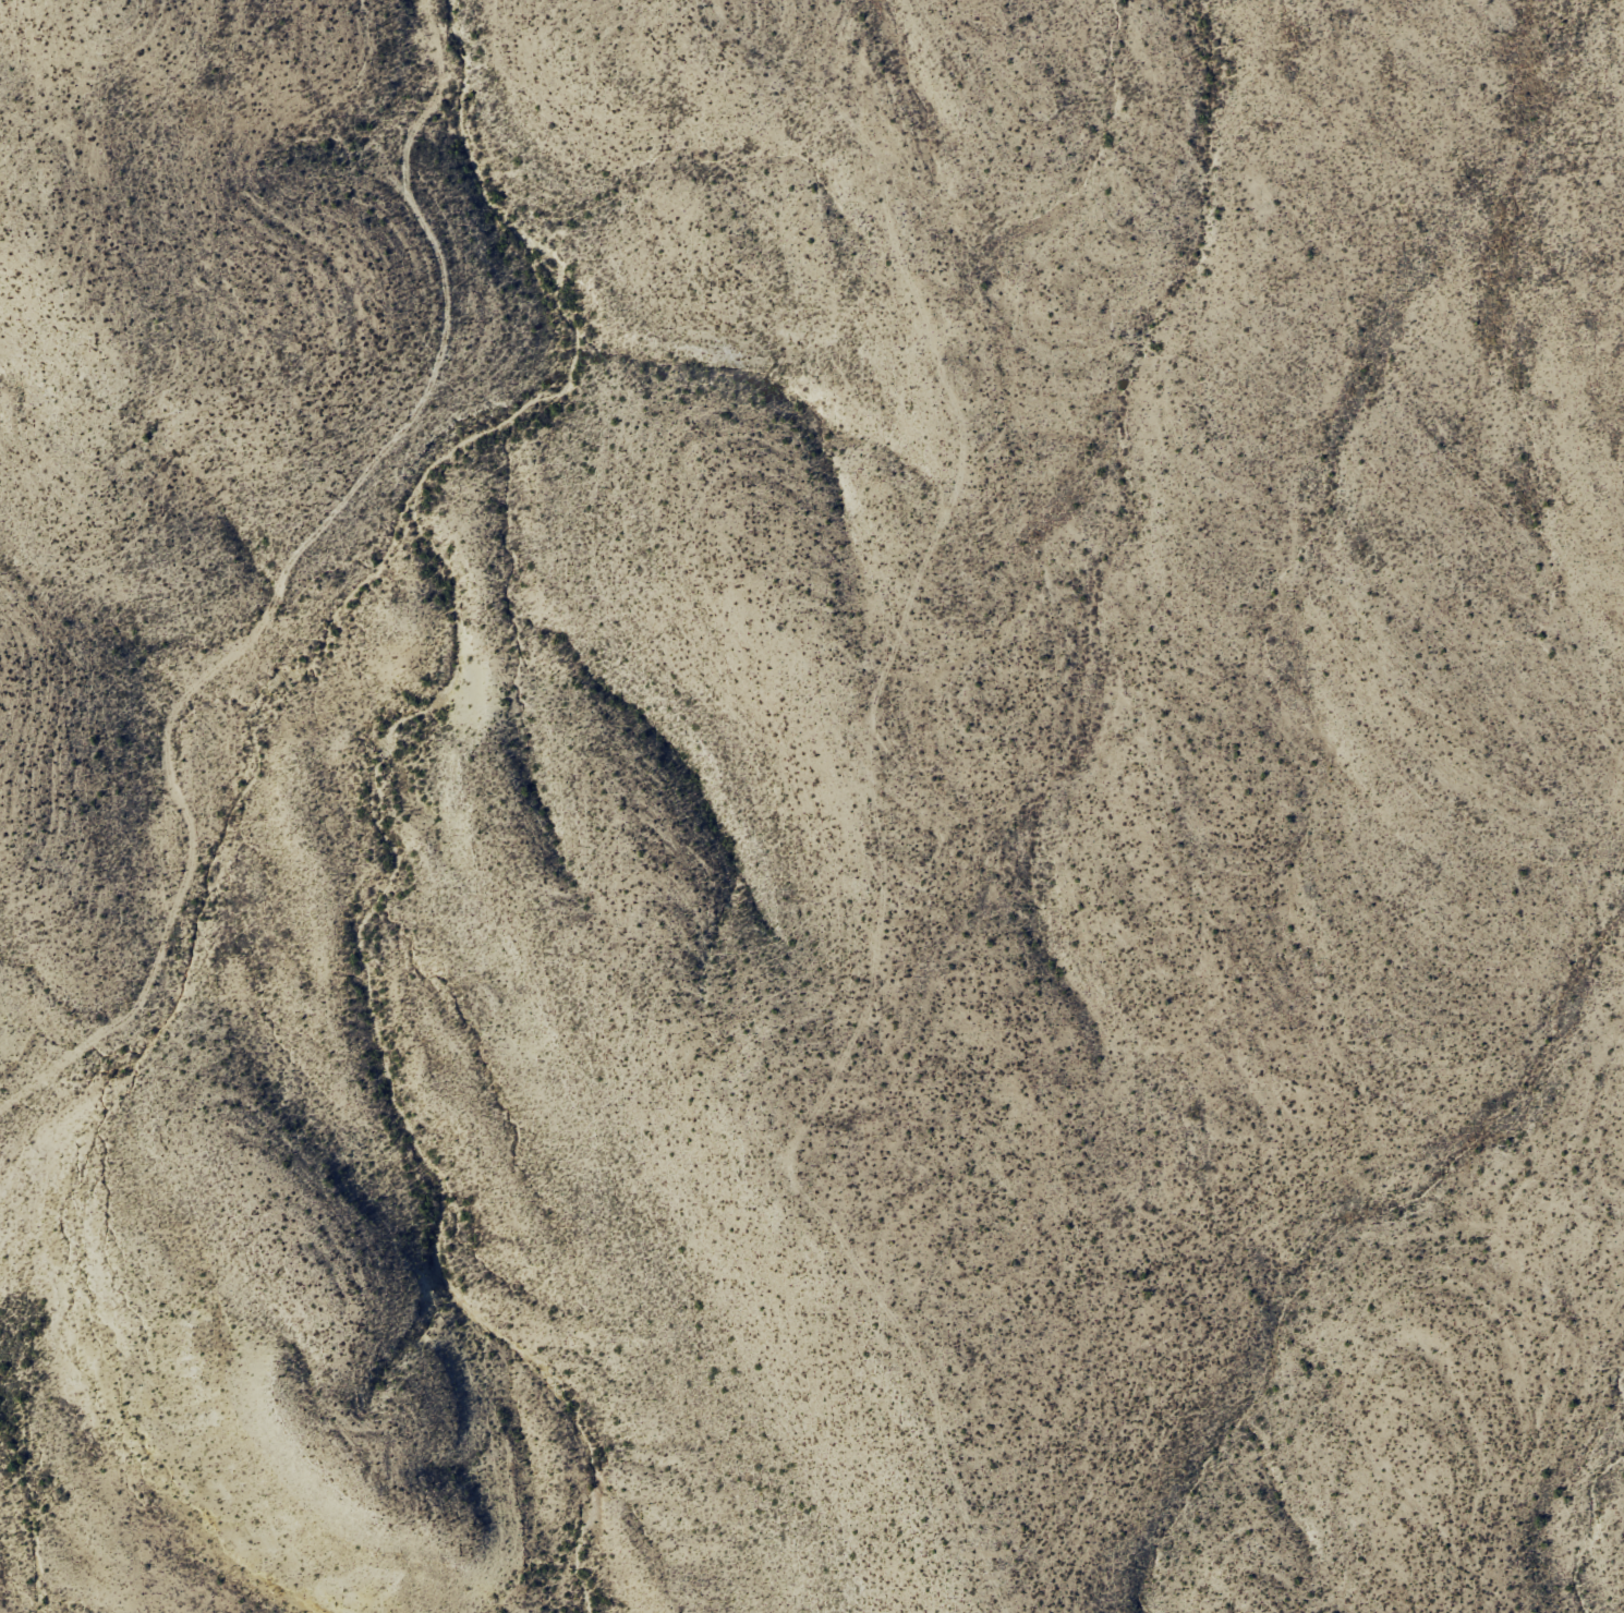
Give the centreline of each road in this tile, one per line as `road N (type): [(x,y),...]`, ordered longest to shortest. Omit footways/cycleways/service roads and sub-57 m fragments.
road 1 (track): [(0,1147),(171,1000),(204,925),(209,698),(274,606),(360,535),(451,400),(451,270),(435,254),(440,0)]

